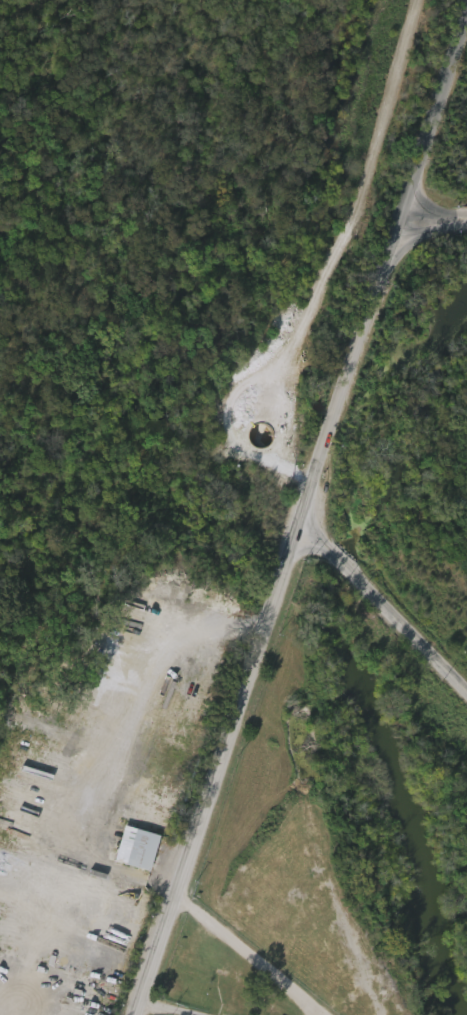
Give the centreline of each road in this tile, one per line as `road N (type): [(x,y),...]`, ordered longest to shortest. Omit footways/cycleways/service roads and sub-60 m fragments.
road 1 (tertiary): [(137,1014),(300,533)]
road 2 (tertiary): [(348,379),(466,23)]
road 3 (tertiary): [(300,533),(466,688)]
road 4 (tertiary): [(300,533),(348,379)]

